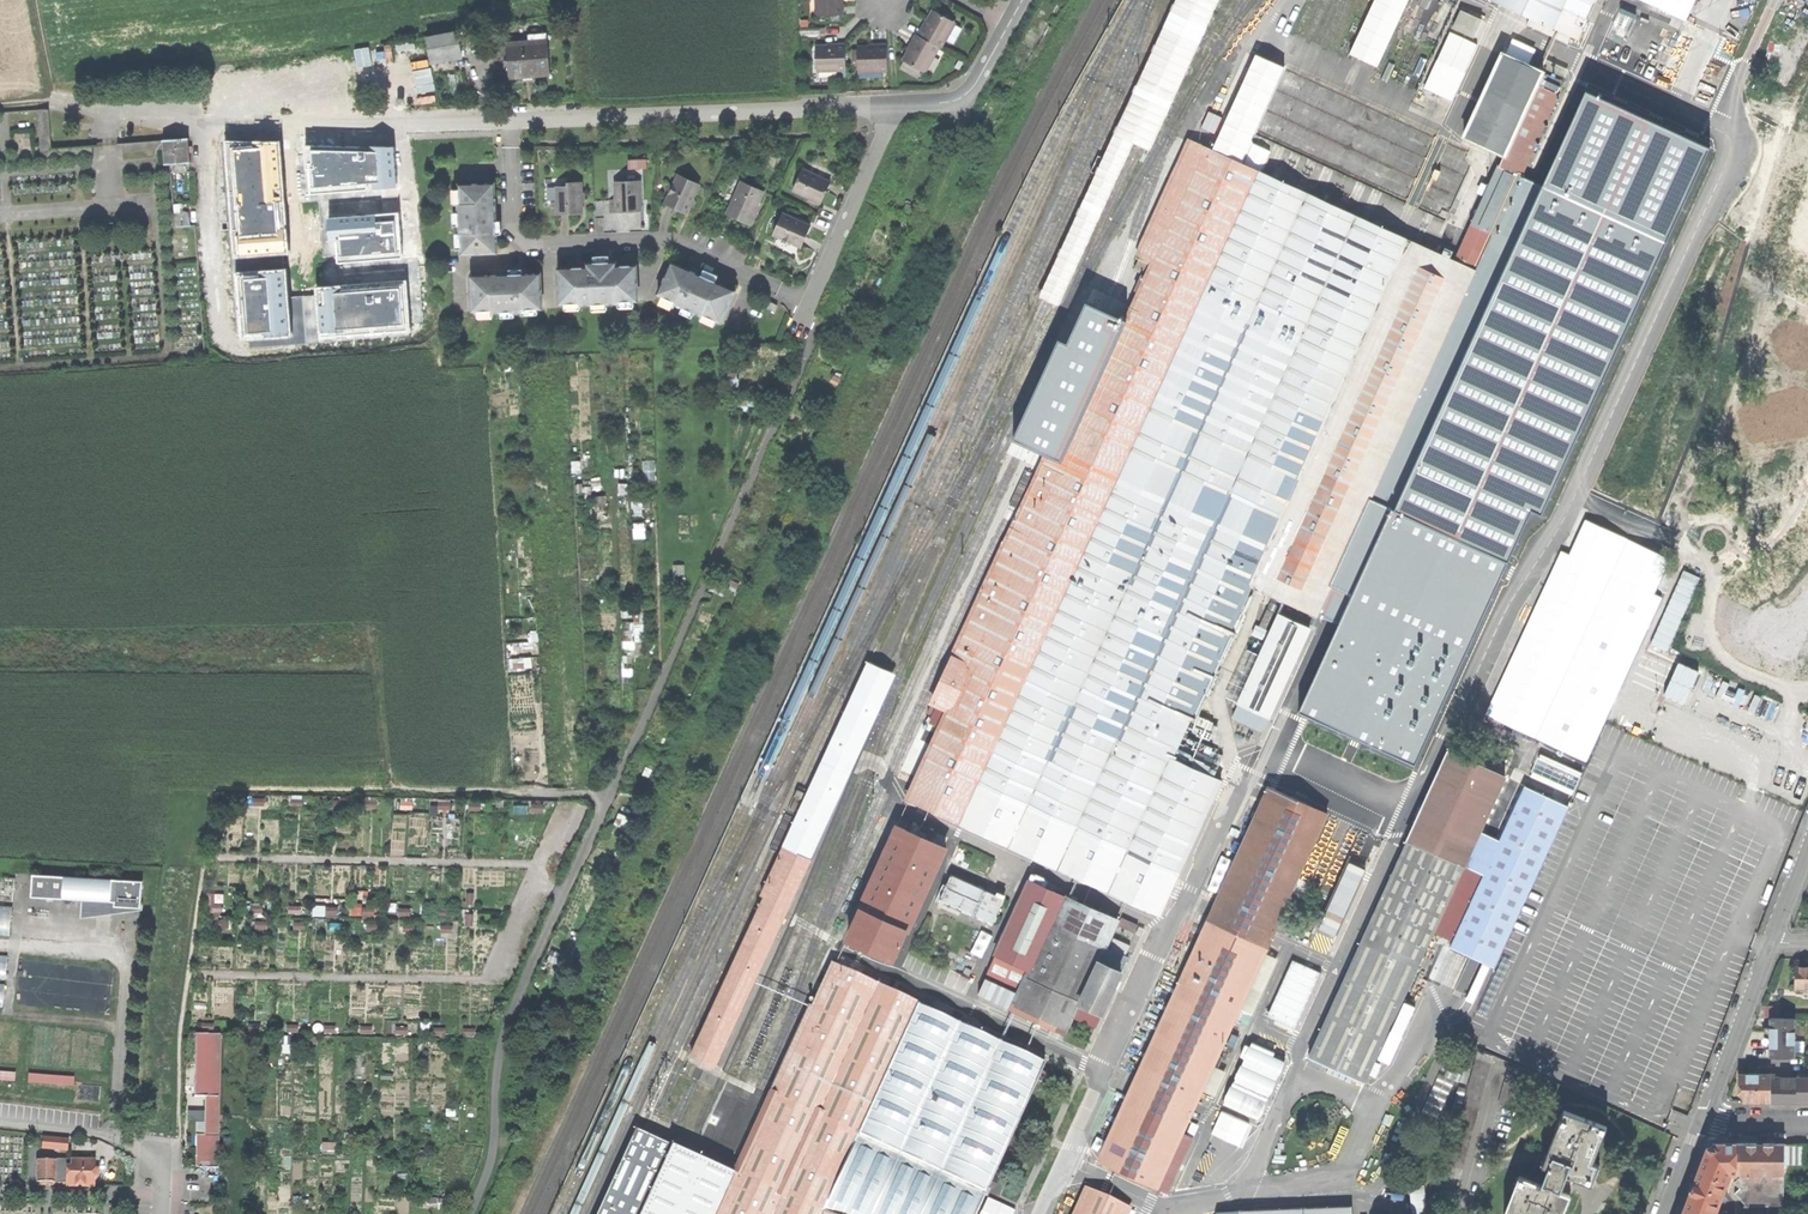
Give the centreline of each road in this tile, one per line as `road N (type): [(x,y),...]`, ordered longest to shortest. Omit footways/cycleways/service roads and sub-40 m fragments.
road 1 (track): [(964,97),(950,171),(902,291),(579,998),(571,1006),(523,995)]
road 2 (track): [(612,794),(409,789),(387,766),(375,671),(213,658)]
road 3 (residential): [(511,119),(513,225),(523,240),(669,241),(807,304)]
road 4 (residential): [(896,103),(511,119)]
road 5 (residential): [(511,119),(206,125)]
road 6 (residential): [(896,103),(807,304)]
road 7 (residential): [(160,1213),(162,1163),(139,1149),(90,1131),(0,1122)]
road 8 (residential): [(1703,1123),(1775,944)]
road 9 (residential): [(1010,23),(964,97),(896,103)]

